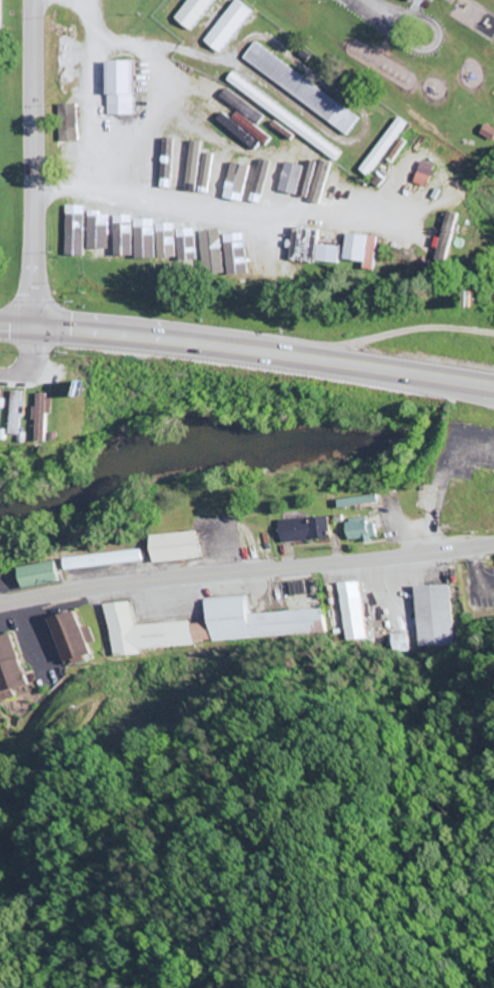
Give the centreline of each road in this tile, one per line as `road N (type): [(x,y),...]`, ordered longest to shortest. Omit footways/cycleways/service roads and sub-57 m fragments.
road 1 (trunk): [(493,388),(164,342),(0,329)]
road 2 (tertiary): [(0,605),(118,585),(493,546)]
road 3 (tertiary): [(38,330),(38,0)]

